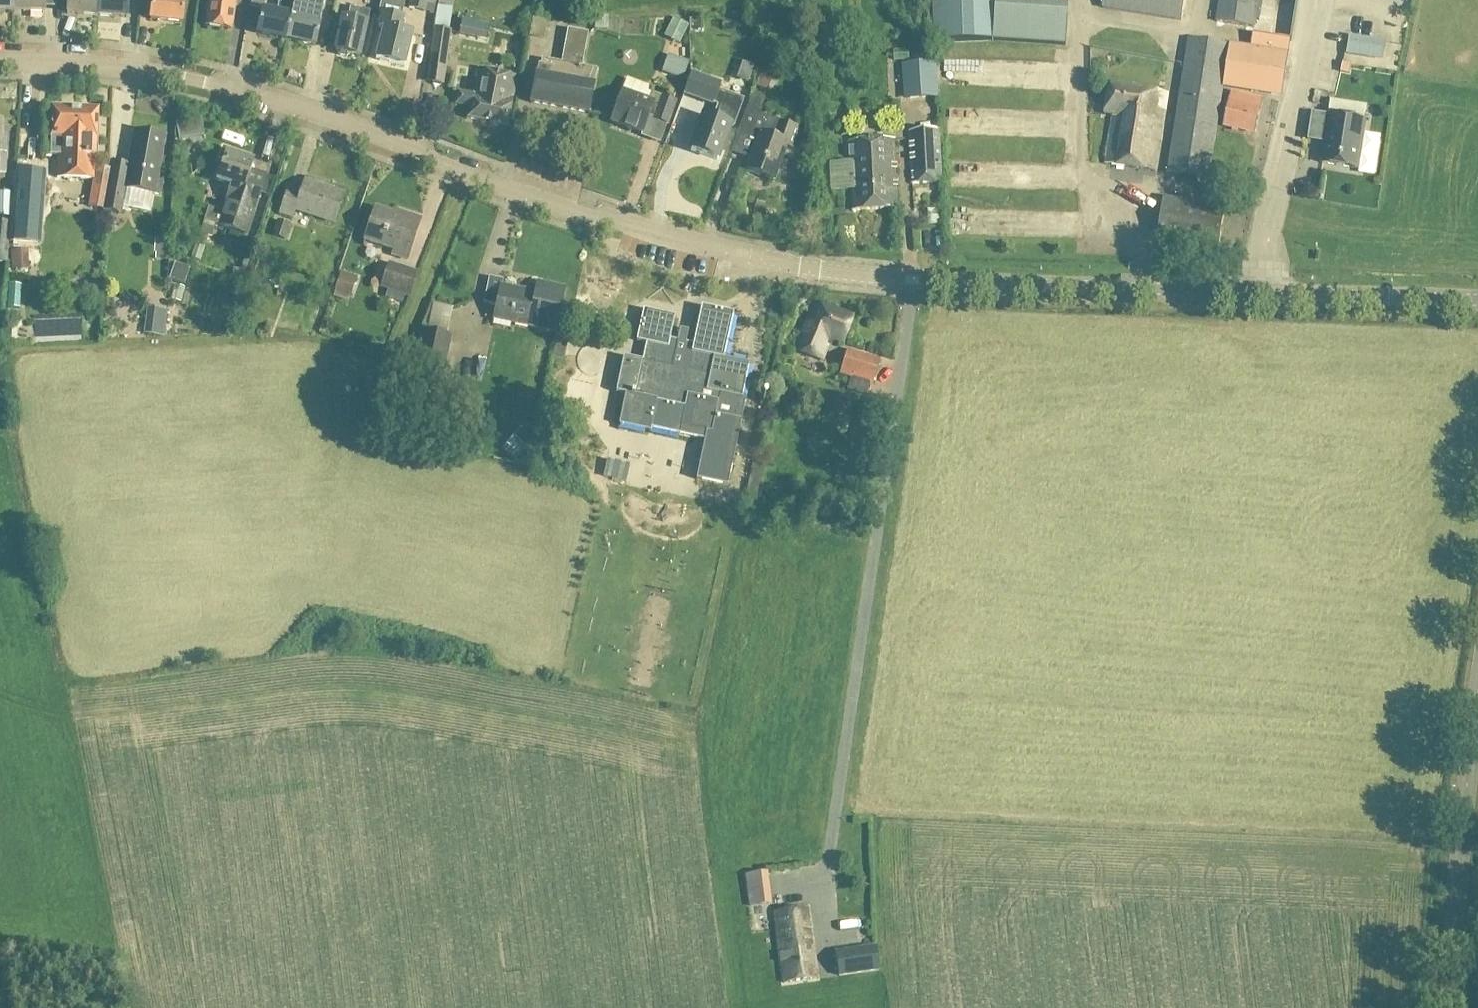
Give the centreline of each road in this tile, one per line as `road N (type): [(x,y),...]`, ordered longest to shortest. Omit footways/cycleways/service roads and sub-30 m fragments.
road 1 (residential): [(0,60),(196,79),(309,111),(595,219),(621,219),(794,266),(914,280),(1477,297)]
road 2 (tertiary): [(1450,1007),(1477,710)]

